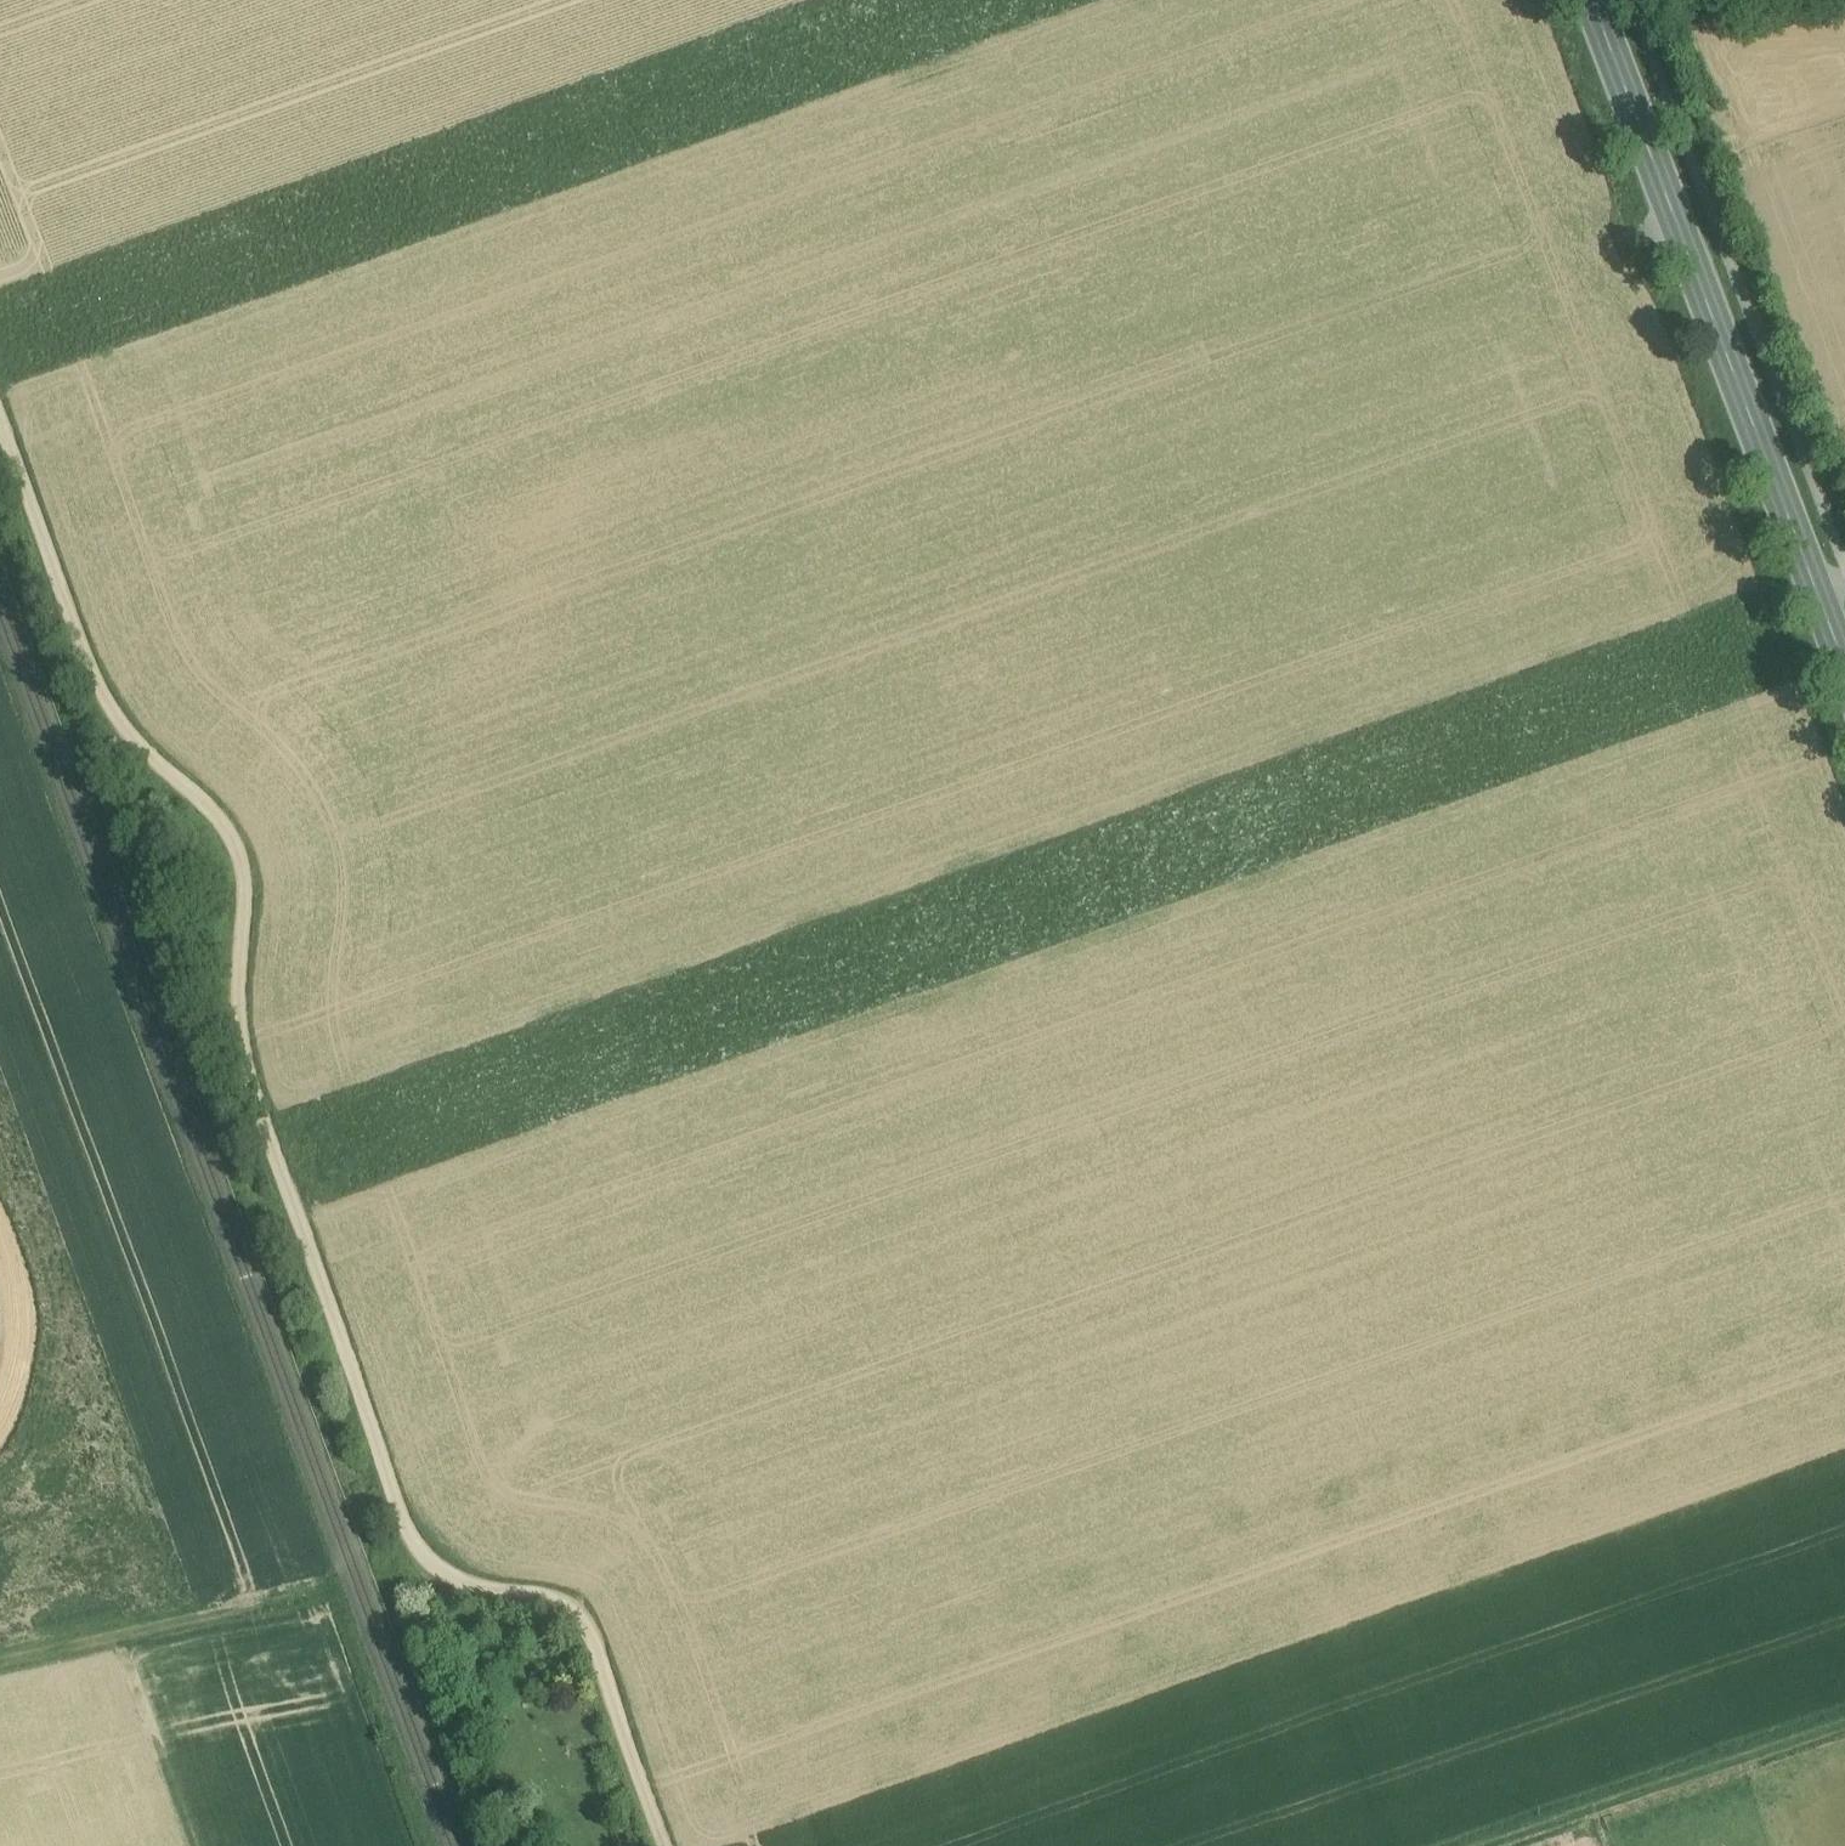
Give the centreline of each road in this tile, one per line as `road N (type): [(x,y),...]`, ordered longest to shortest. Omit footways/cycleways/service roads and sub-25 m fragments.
road 1 (track): [(660,1845),(573,1615),(534,1592),(464,1596),(422,1566),(217,978),(255,894),(252,845),(225,812),(145,760),(106,709),(0,421)]
road 2 (primary): [(1591,0),(1844,669)]

